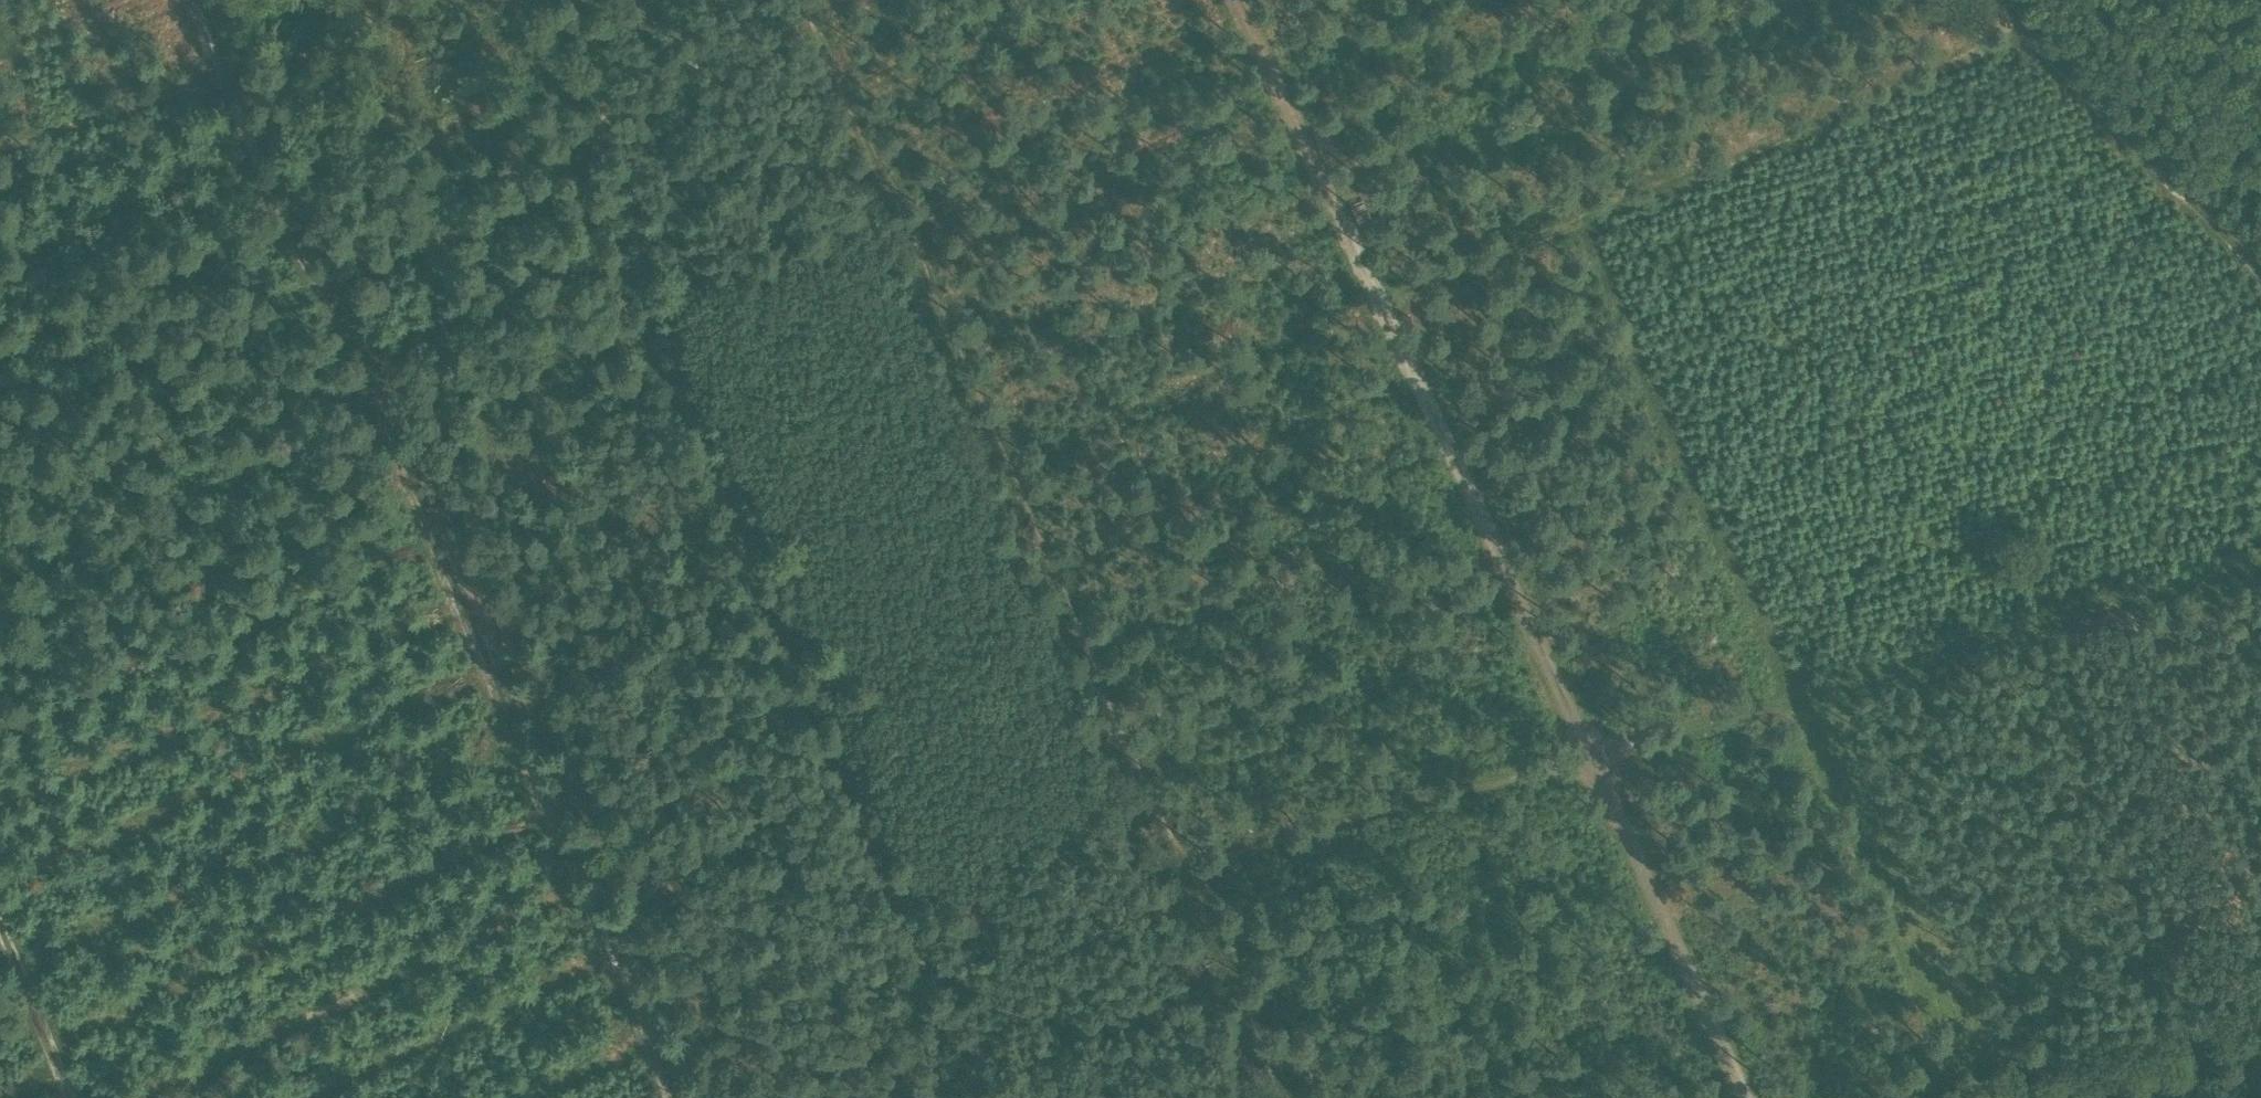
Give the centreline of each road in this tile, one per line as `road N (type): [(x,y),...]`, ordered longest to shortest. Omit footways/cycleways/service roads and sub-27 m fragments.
road 1 (track): [(1498,0),(1304,109),(1553,633),(1442,713),(1228,759),(1058,842),(926,948),(729,437),(587,171),(512,0)]
road 2 (track): [(2007,0),(2024,22),(1917,81),(1041,454),(1187,779)]
road 3 (track): [(1553,633),(1751,1097)]
road 4 (track): [(2024,22),(2260,272)]
road 5 (track): [(1253,0),(1304,109)]

